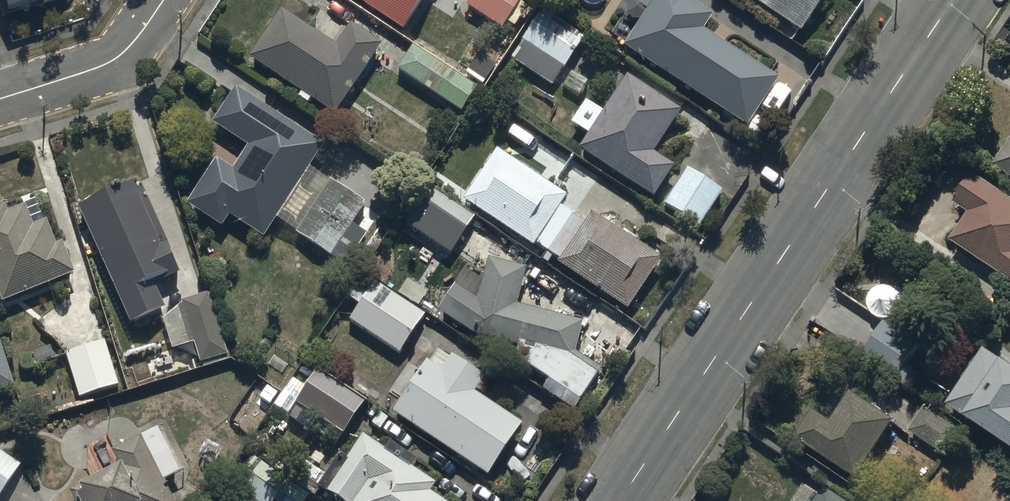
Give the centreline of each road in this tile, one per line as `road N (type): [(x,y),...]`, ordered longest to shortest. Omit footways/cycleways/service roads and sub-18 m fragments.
road 1 (tertiary): [(952,0),(620,500)]
road 2 (residential): [(0,100),(100,67),(133,41),(162,0)]

